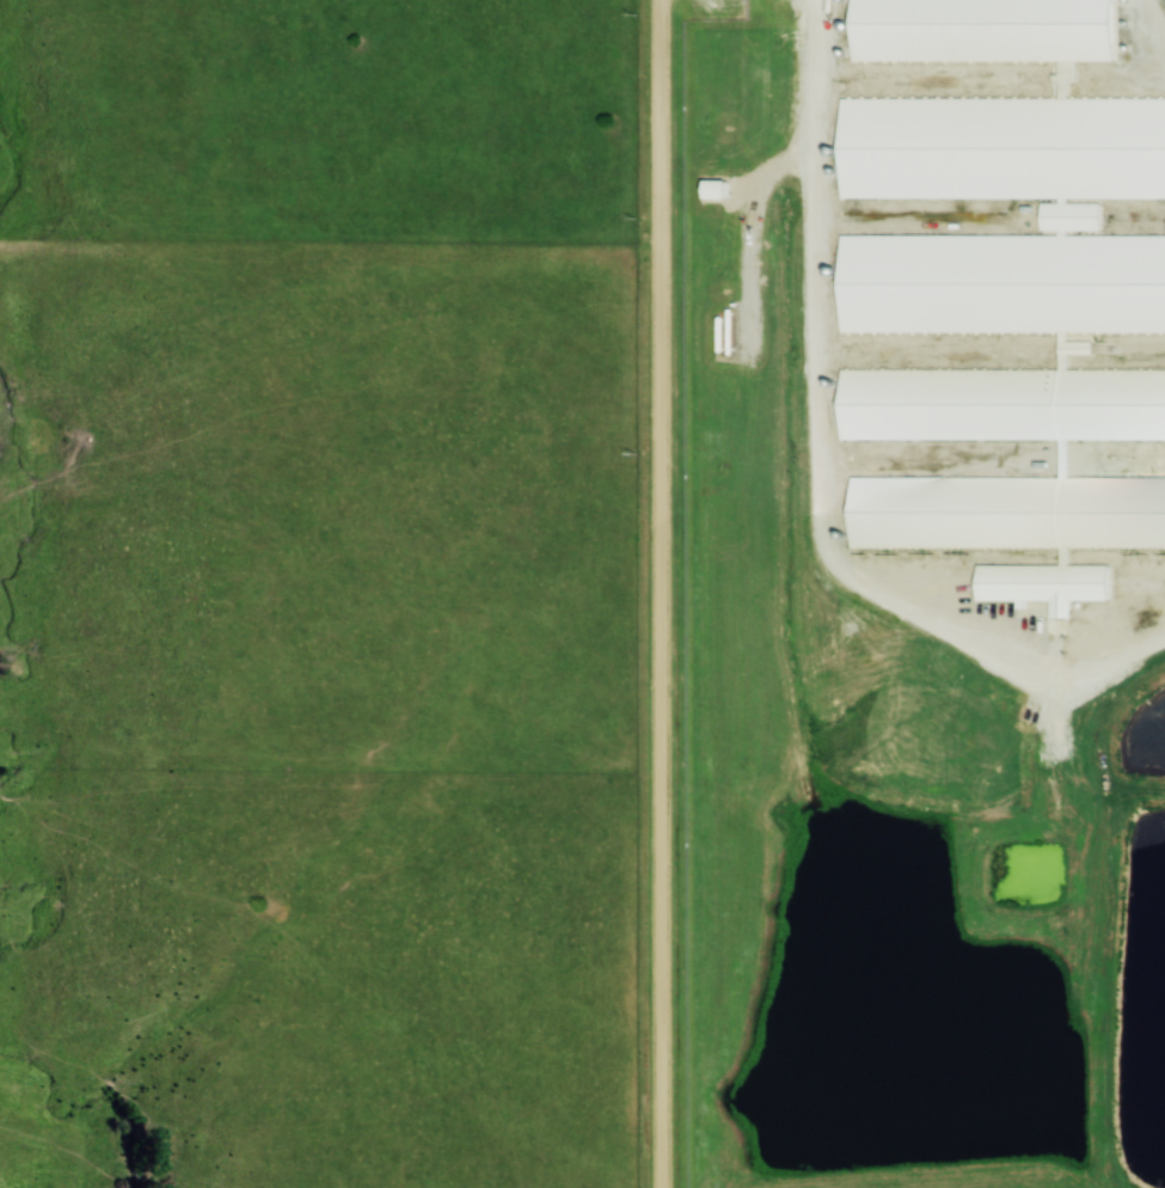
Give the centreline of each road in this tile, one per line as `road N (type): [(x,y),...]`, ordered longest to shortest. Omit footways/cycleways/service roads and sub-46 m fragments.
road 1 (residential): [(659,1187),(656,0)]

